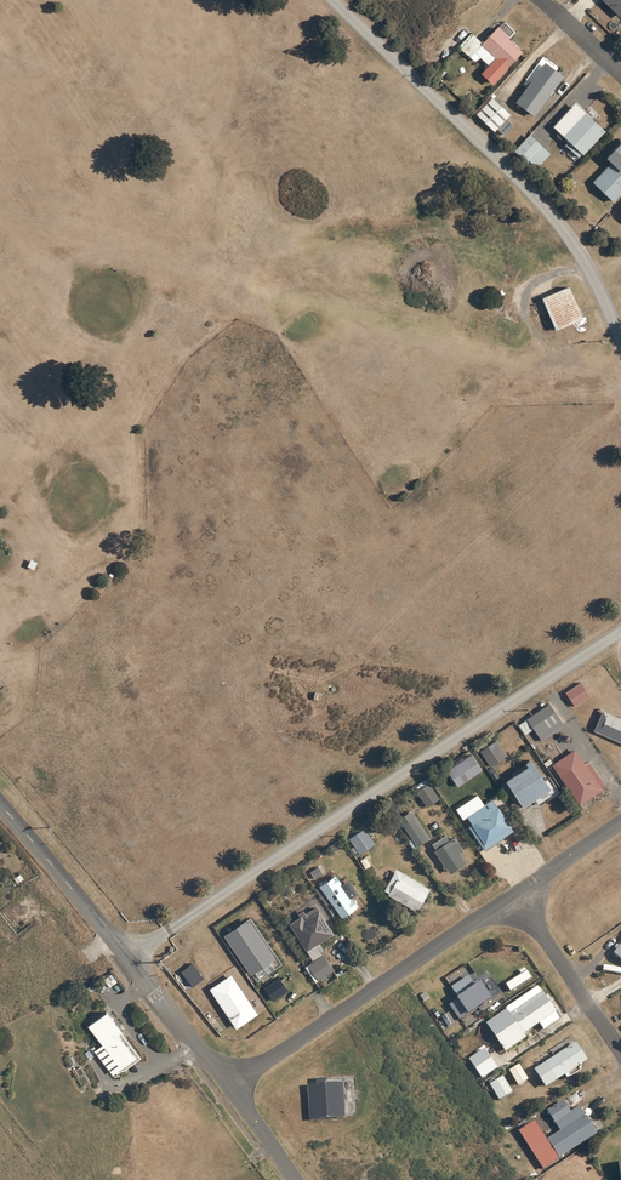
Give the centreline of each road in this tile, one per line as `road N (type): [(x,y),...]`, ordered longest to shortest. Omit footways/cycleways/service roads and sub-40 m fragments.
road 1 (tertiary): [(217,1080),(0,802)]
road 2 (residential): [(217,1080),(508,899)]
road 3 (residential): [(508,899),(620,1069)]
road 4 (residential): [(508,899),(620,825)]
road 5 (tertiary): [(291,1179),(217,1080)]

